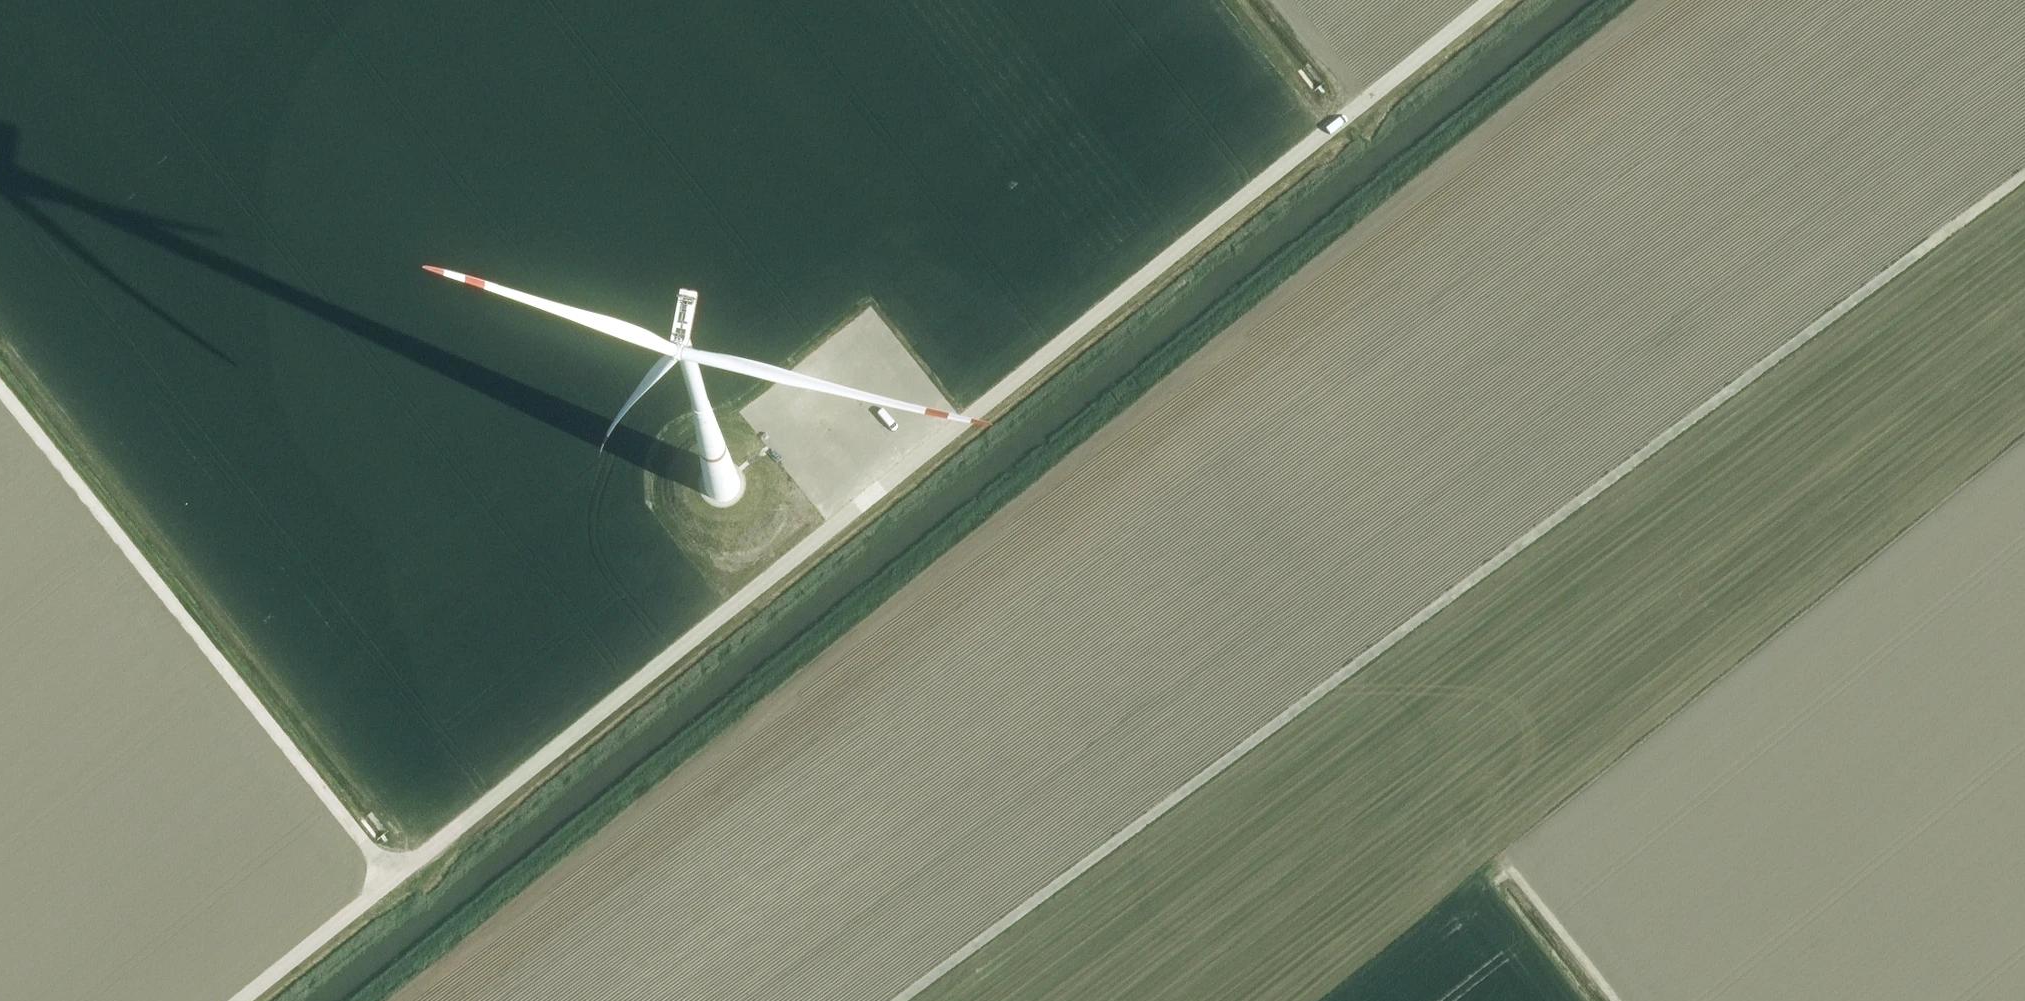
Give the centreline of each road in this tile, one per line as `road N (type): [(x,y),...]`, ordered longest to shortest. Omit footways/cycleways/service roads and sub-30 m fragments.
road 1 (track): [(899,1000),(2024,176)]

